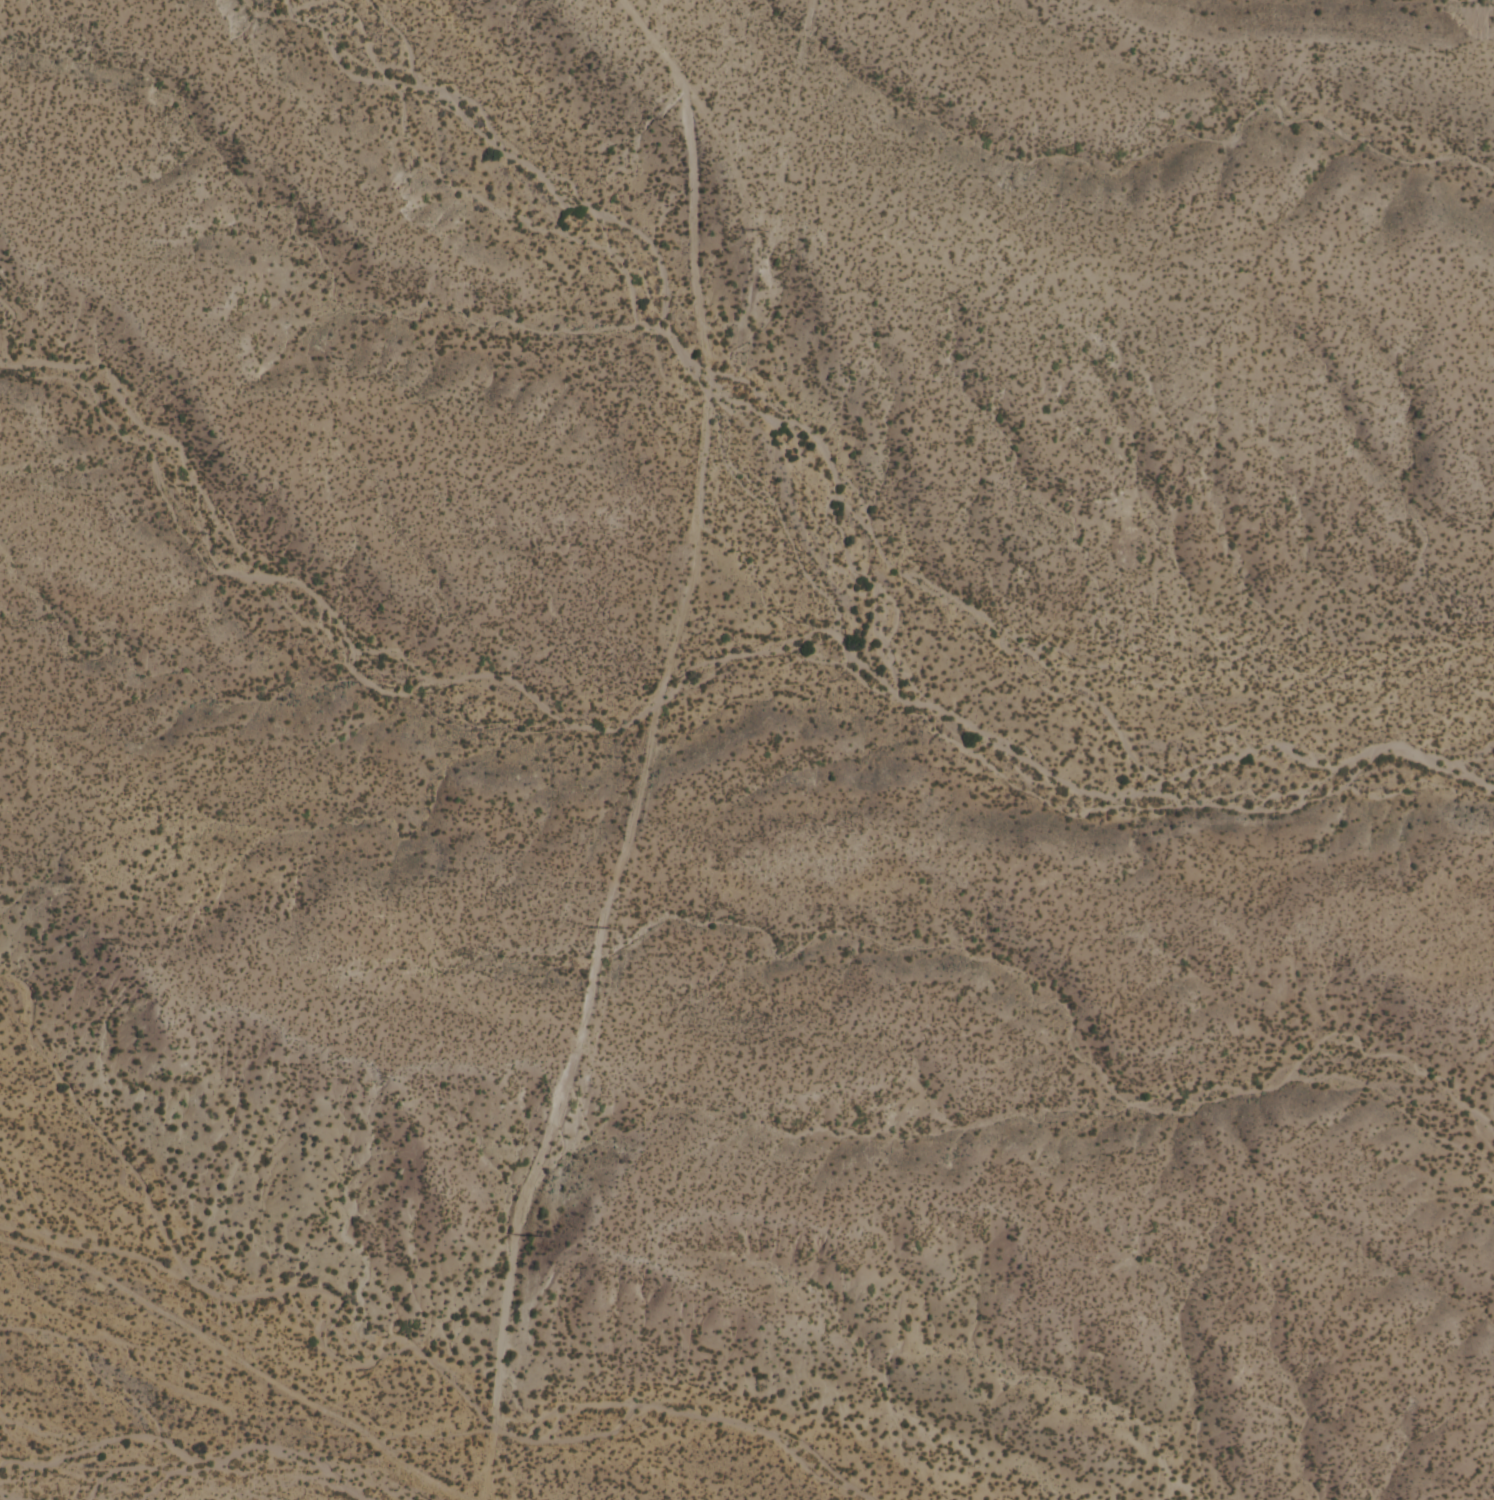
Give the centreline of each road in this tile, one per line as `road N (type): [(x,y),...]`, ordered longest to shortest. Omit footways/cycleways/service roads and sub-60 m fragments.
road 1 (track): [(480,1499),(508,1233),(545,1148),(639,779),(686,580),(704,410),(693,142),(678,84),(620,0)]
road 2 (track): [(465,1499),(413,1474),(349,1420),(264,1378),(78,1263),(0,1240)]

